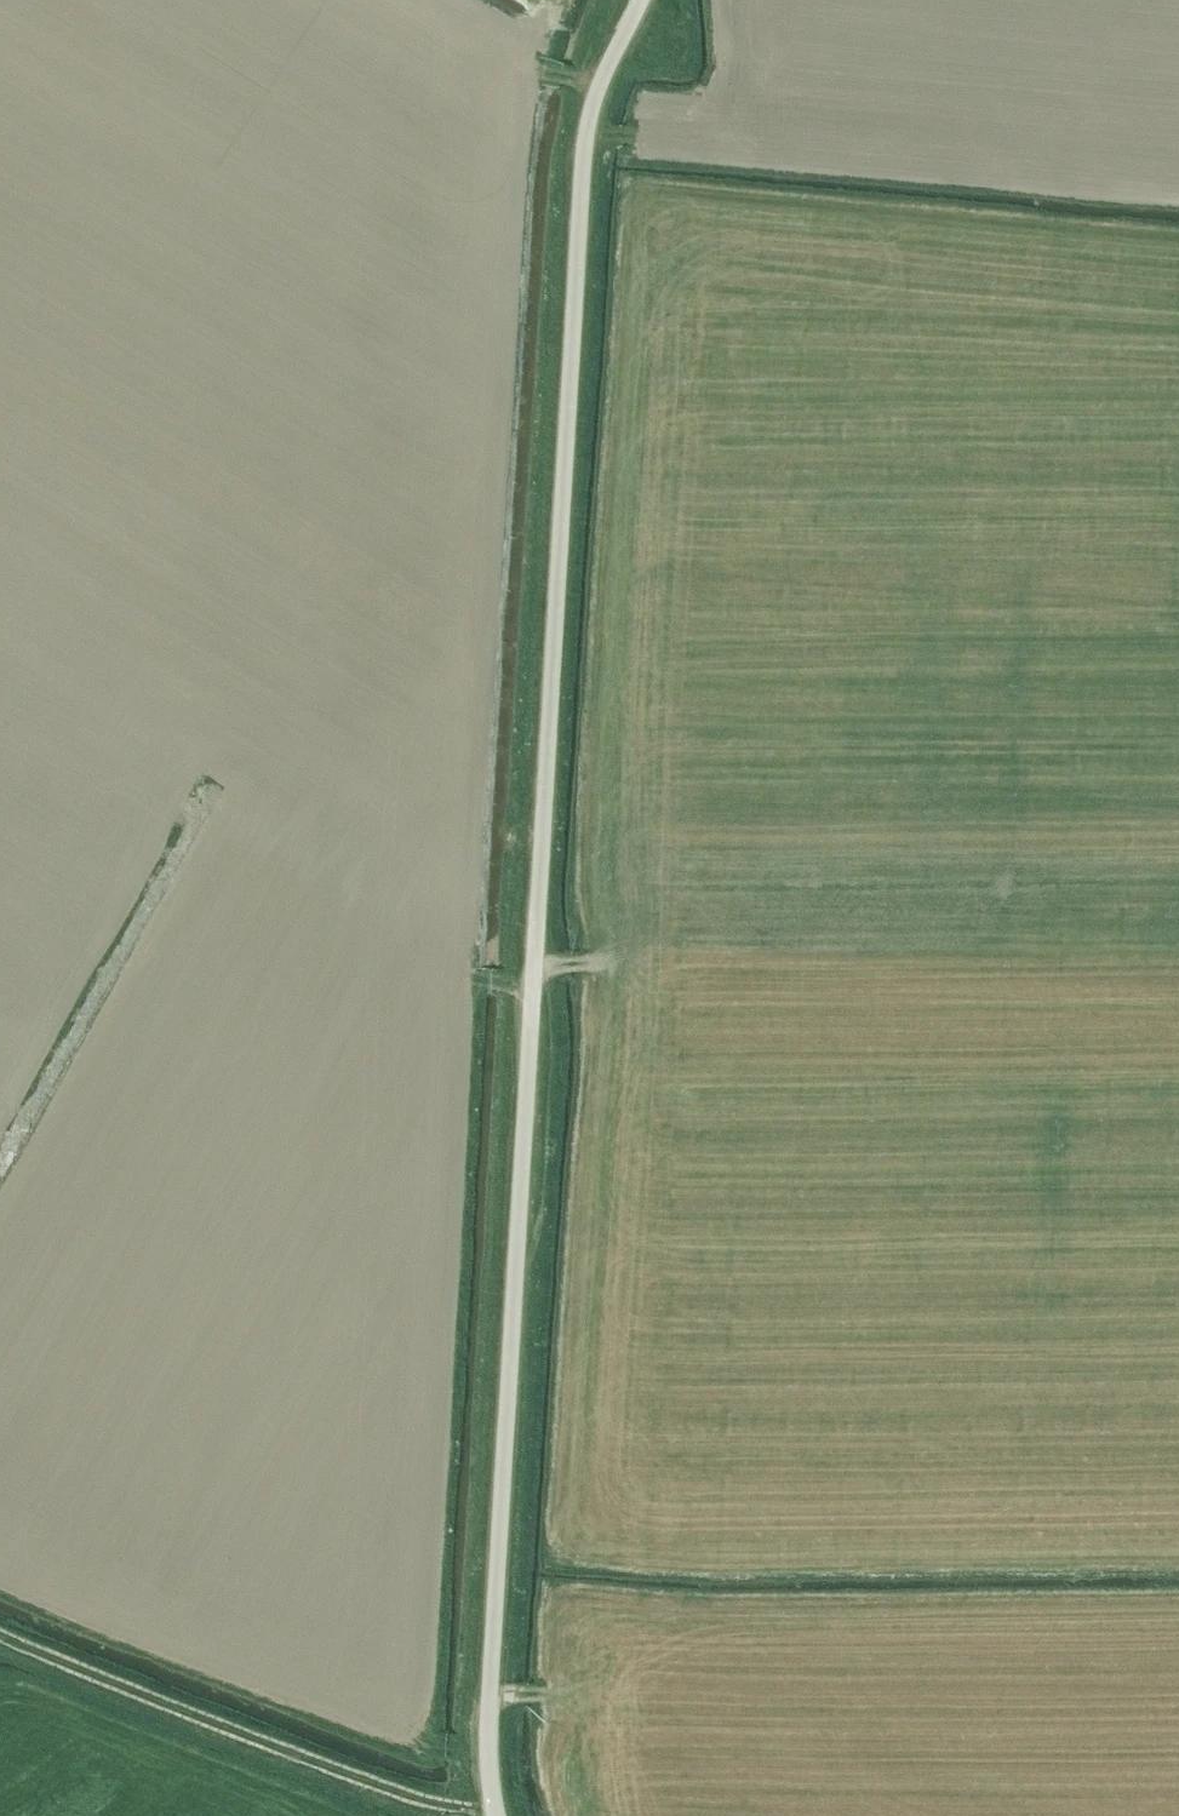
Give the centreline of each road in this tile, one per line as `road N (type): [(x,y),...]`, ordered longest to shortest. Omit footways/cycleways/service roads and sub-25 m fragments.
road 1 (unclassified): [(493,1815),(486,1736),(528,969),(584,206),(600,102),(647,0)]
road 2 (track): [(481,1815),(430,1804),(0,1635)]

